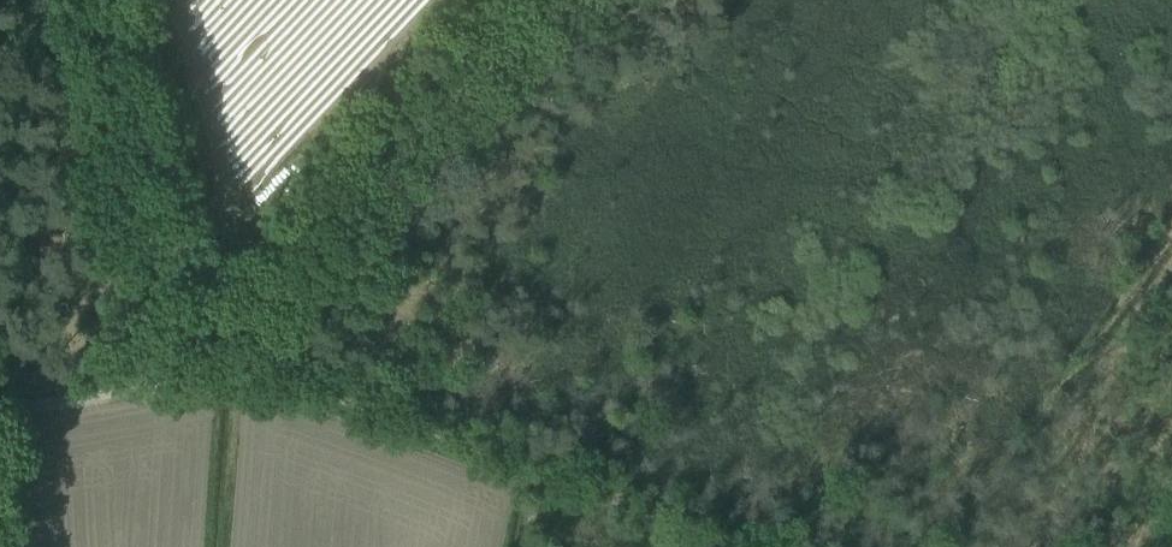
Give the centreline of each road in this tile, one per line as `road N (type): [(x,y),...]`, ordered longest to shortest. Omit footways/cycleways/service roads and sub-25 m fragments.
road 1 (track): [(528,0),(180,362),(0,412)]

